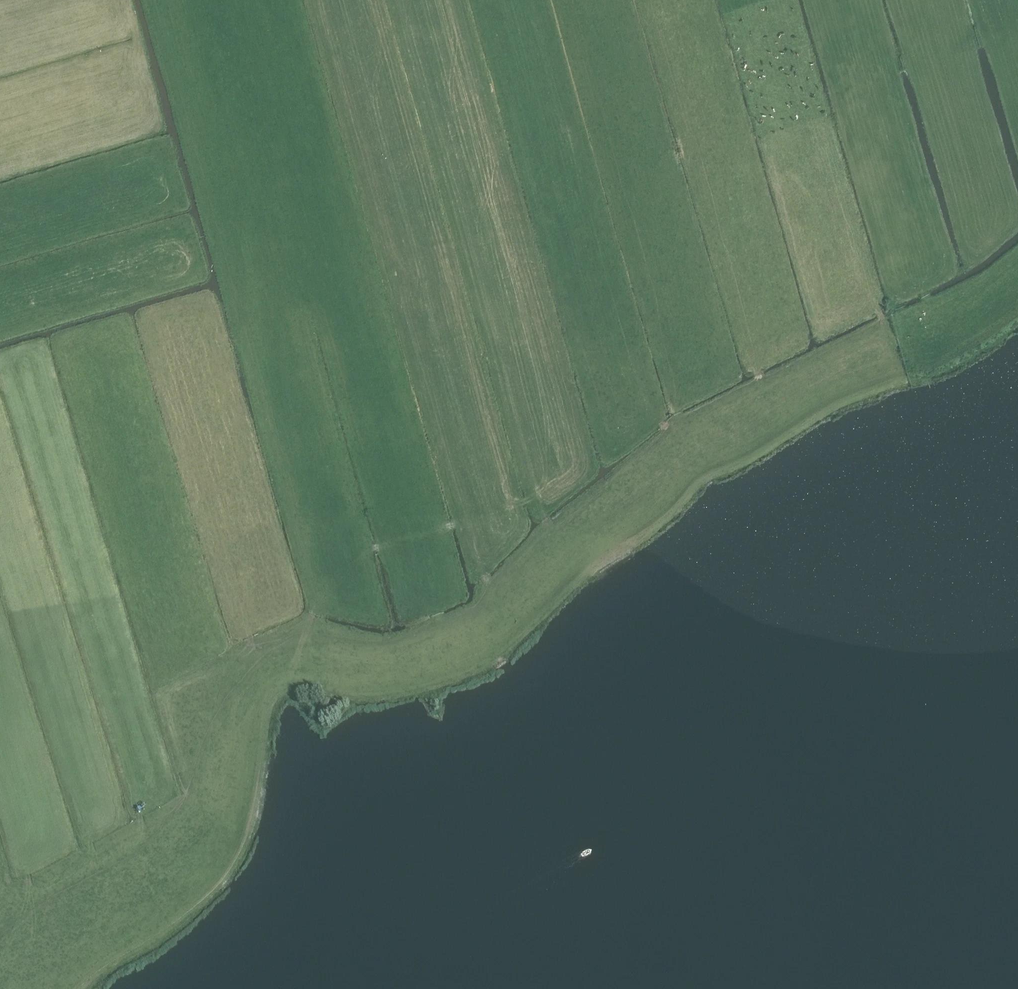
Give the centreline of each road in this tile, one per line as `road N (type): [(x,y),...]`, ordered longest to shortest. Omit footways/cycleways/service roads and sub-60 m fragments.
road 1 (track): [(687,461),(573,531),(555,531),(536,504),(368,553),(318,607),(271,705),(254,800),(227,876),(76,988)]

